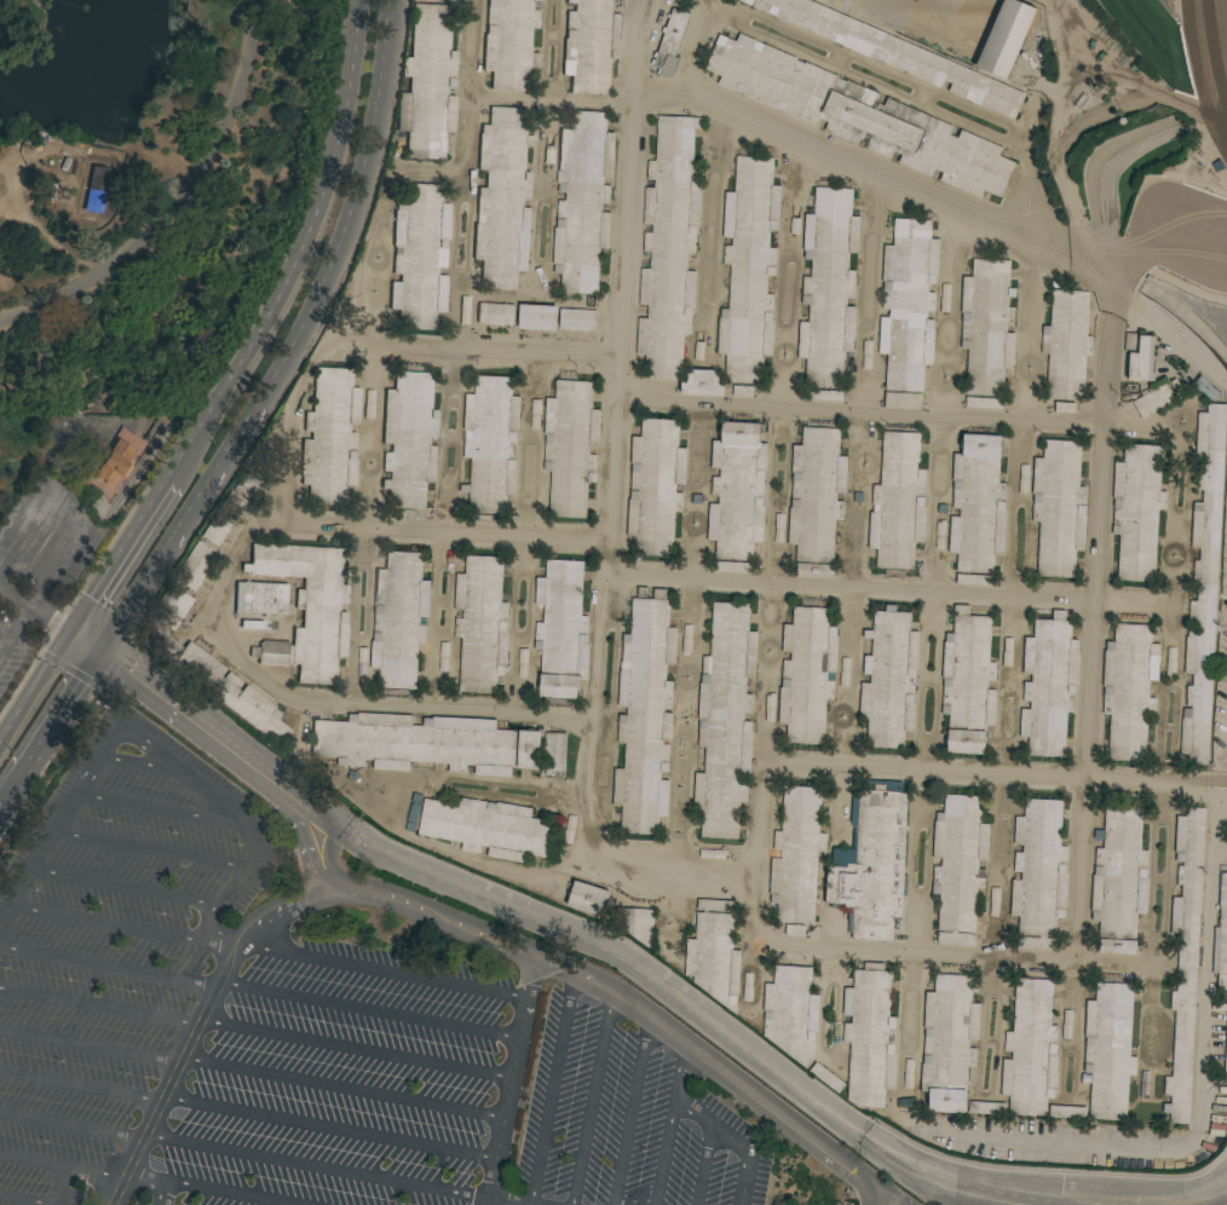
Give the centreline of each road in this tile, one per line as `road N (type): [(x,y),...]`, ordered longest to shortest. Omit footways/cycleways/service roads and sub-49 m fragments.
road 1 (secondary): [(361,0),(345,115),(304,259),(173,480)]
road 2 (secondary): [(286,354),(330,270),(359,180),(390,0)]
road 3 (secondary): [(98,647),(286,354)]
road 4 (secondary): [(173,480),(75,633)]
road 5 (secondary): [(13,777),(98,647)]
road 6 (secondary): [(75,633),(0,745)]

